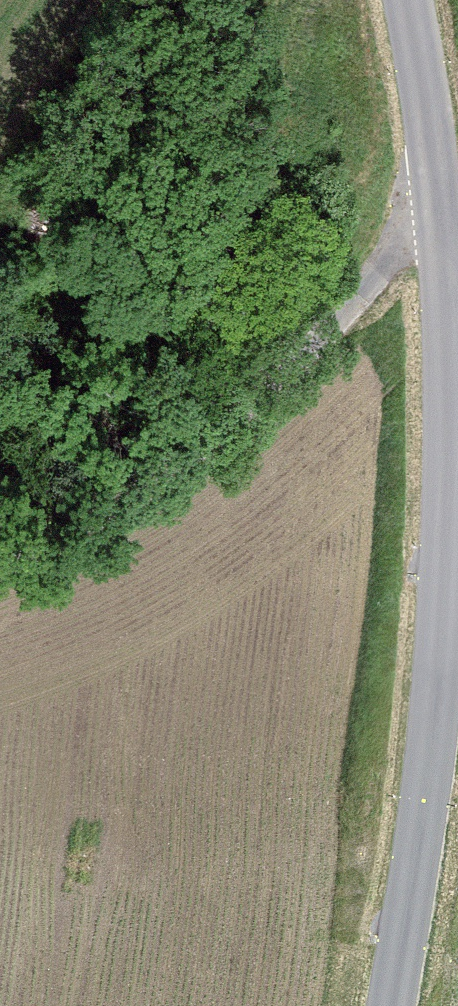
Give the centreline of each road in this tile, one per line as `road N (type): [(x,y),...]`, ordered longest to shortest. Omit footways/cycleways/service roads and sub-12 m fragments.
road 1 (tertiary): [(408,0),(443,258),(449,484),(432,713),(390,1005)]
road 2 (track): [(437,198),(272,387),(195,456),(124,513),(0,561)]

